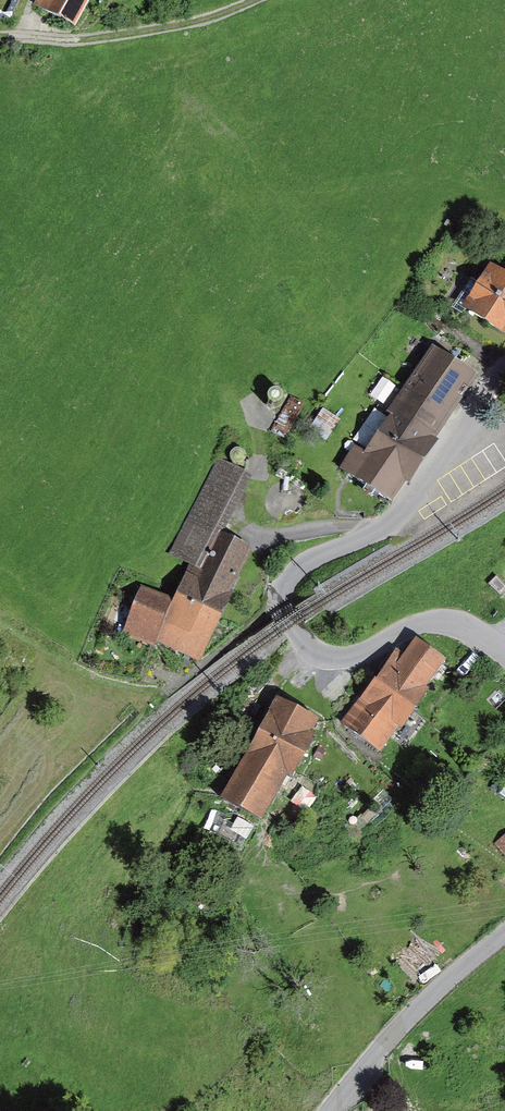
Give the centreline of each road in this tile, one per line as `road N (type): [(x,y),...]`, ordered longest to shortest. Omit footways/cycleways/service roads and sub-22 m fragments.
road 1 (unclassified): [(504,654),(455,624),(435,622),(363,652),(318,653),(285,614),(281,593),(305,562),(384,529),(409,507),(504,368)]
road 2 (track): [(0,38),(100,39),(181,27),(269,0)]
road 3 (unclassified): [(318,1110),(345,1078),(504,938)]

